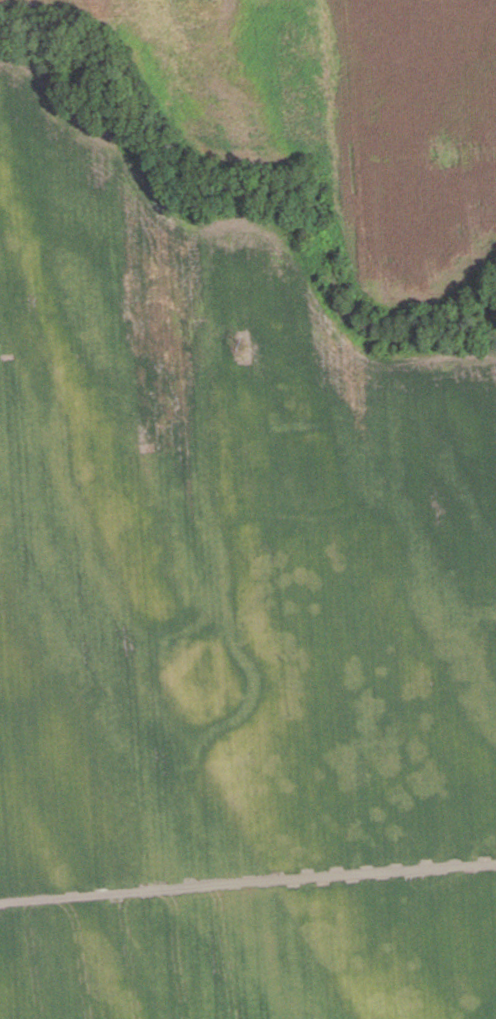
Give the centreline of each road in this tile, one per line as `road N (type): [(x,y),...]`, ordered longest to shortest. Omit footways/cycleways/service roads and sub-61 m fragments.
road 1 (residential): [(0,904),(495,862)]

